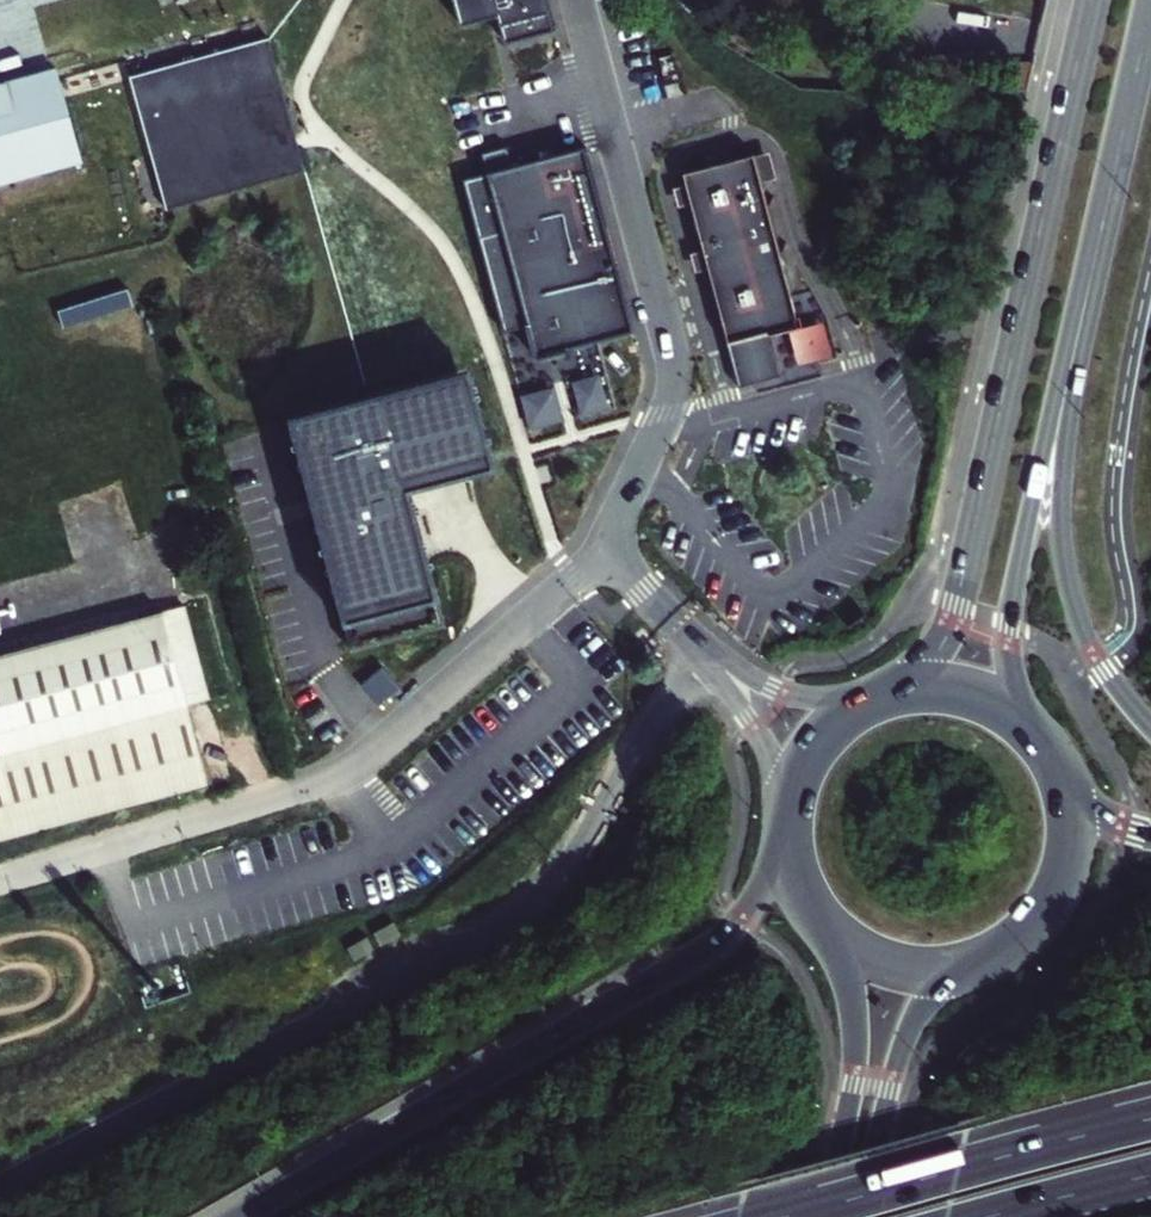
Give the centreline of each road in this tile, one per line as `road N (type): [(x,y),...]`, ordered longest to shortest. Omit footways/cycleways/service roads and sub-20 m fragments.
road 1 (primary): [(1092,0),(962,584),(931,660),(882,695)]
road 2 (trunk): [(788,826),(766,891),(728,933),(239,1216)]
road 3 (primary): [(1040,736),(1018,693),(1013,605),(1107,202)]
road 4 (trunk): [(1150,725),(1097,660),(1063,535),(1064,468),(1107,202)]
road 5 (trunk): [(1150,1118),(780,1216)]
road 6 (primary): [(821,920),(847,982),(856,1046),(826,1216)]
road 7 (primary): [(863,1216),(913,1028),(993,958)]
road 8 (primary): [(993,958),(1035,927),(1063,884),(1074,833),(1066,781)]
road 9 (primary): [(1107,202),(1150,5)]
road 10 (primary): [(821,920),(860,953),(908,970),(943,971),(993,958)]
road 11 (primary): [(1040,736),(1014,713),(967,691),(933,686),(882,695)]
road 12 (trunk): [(983,1216),(1150,1174)]
road 13 (primary): [(882,695),(838,721),(815,746),(793,792),(788,826)]

